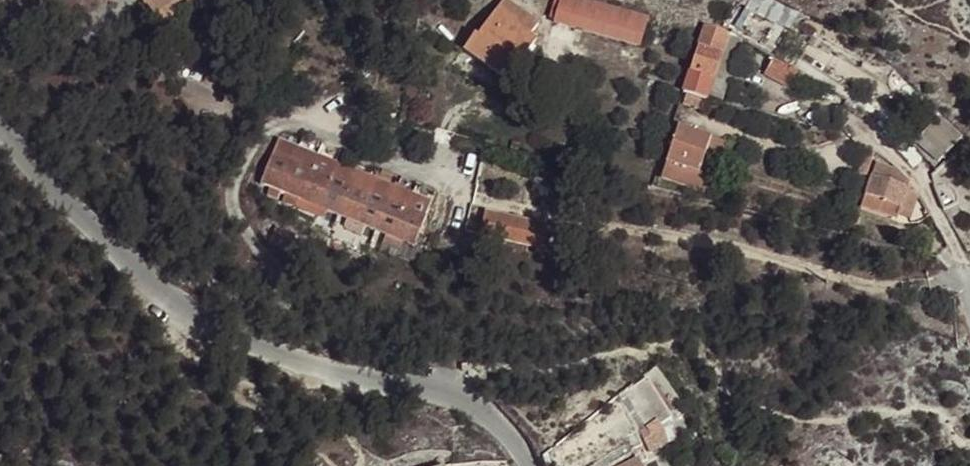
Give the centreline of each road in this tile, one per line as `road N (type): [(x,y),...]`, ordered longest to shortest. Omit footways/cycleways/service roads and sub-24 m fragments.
road 1 (unclassified): [(0,124),(96,227),(180,298),(306,361),(462,399),(538,465)]
road 2 (residential): [(969,272),(966,253),(906,161),(860,124)]

